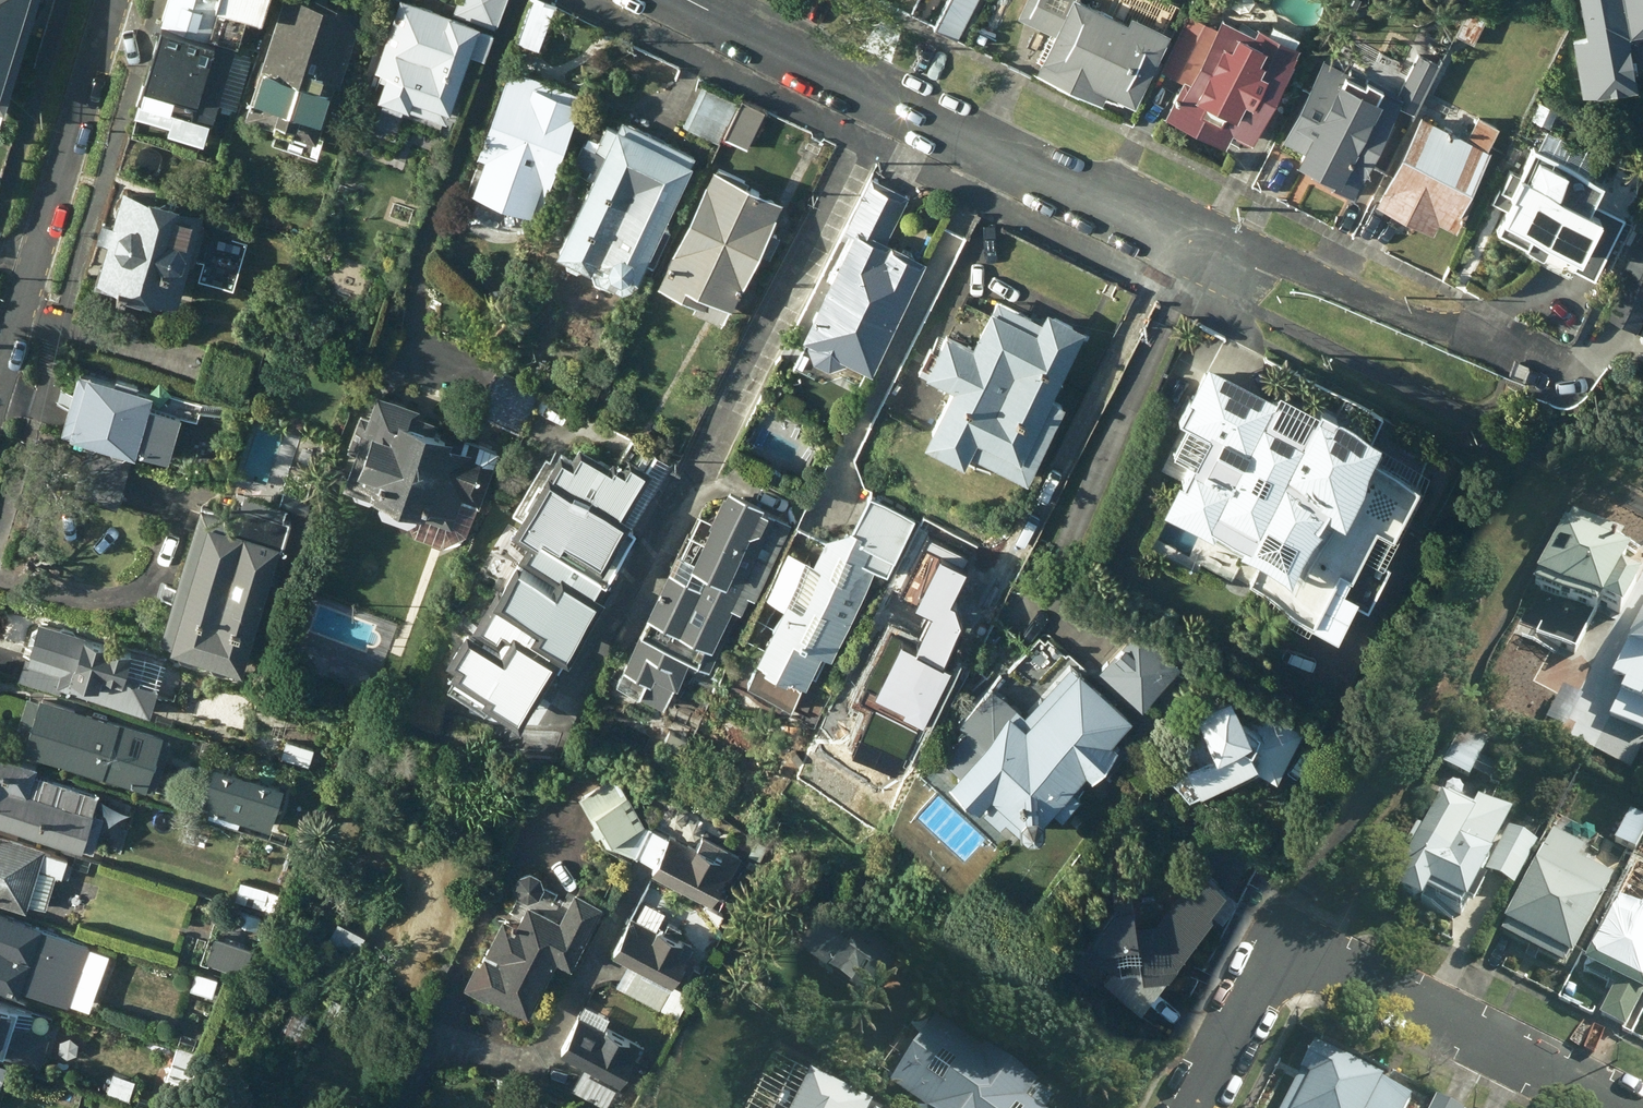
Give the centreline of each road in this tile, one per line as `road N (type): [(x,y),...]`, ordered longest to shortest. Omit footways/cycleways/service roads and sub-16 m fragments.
road 1 (residential): [(1567,377),(1139,202),(1078,188),(690,0)]
road 2 (residential): [(1623,1107),(1284,943),(1198,1107)]
road 3 (residential): [(112,0),(0,369)]

